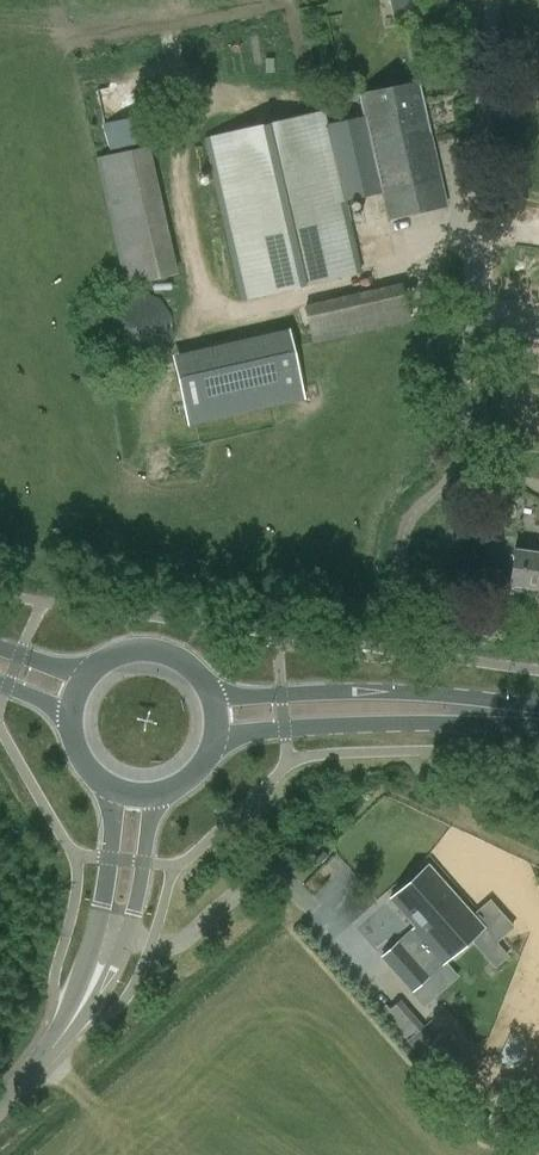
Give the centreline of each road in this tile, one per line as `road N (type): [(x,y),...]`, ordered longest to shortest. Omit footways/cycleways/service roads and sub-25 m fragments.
road 1 (unclassified): [(455,476),(495,0)]
road 2 (primary): [(538,709),(375,692),(206,698)]
road 3 (primary): [(208,745),(413,722),(538,729)]
road 4 (tertiary): [(26,1079),(106,994),(145,878),(157,791)]
road 5 (tertiary): [(111,784),(108,879),(93,950),(26,1079)]
road 6 (primary): [(206,698),(195,680),(160,658),(138,656),(99,671)]

